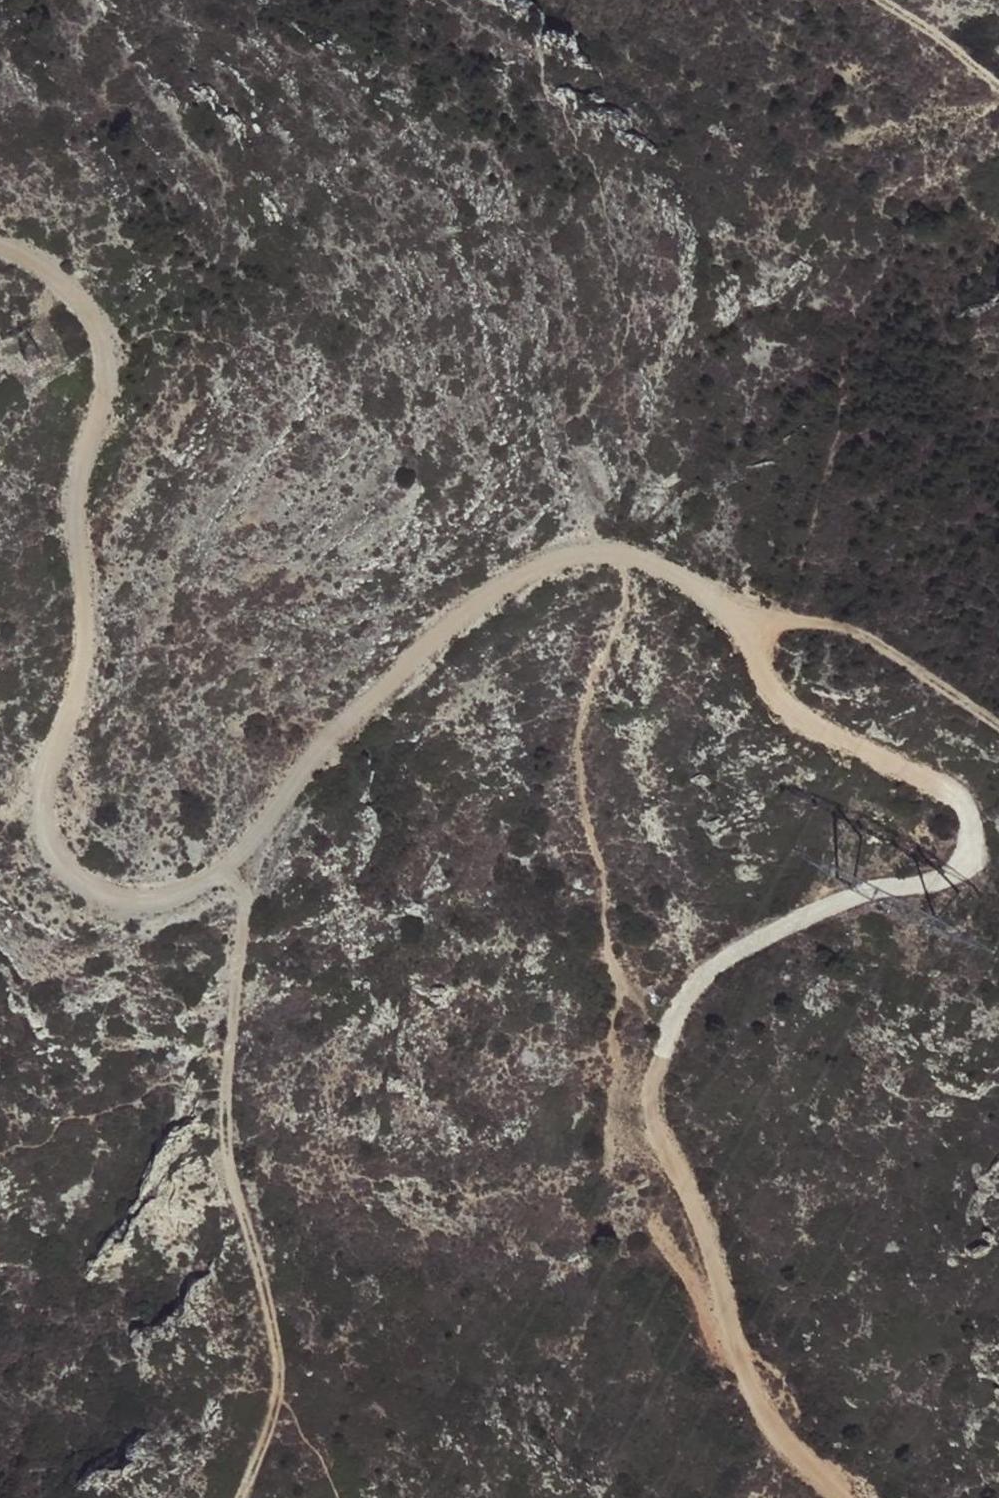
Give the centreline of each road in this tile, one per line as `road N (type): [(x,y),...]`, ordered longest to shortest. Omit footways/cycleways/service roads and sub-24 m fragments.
road 1 (track): [(842,1497),(799,1454),(666,1135),(652,1057),(704,967),(865,889),(962,866),(960,797),(765,686),(757,616),(624,547),(546,558),(393,670),(244,853),(169,892),(95,892),(36,824),(84,658),(74,480),(100,397),(84,296),(0,248)]
road 2 (track): [(237,1497),(279,1360),(225,1147),(244,853)]
road 3 (track): [(998,88),(964,52),(868,0)]

